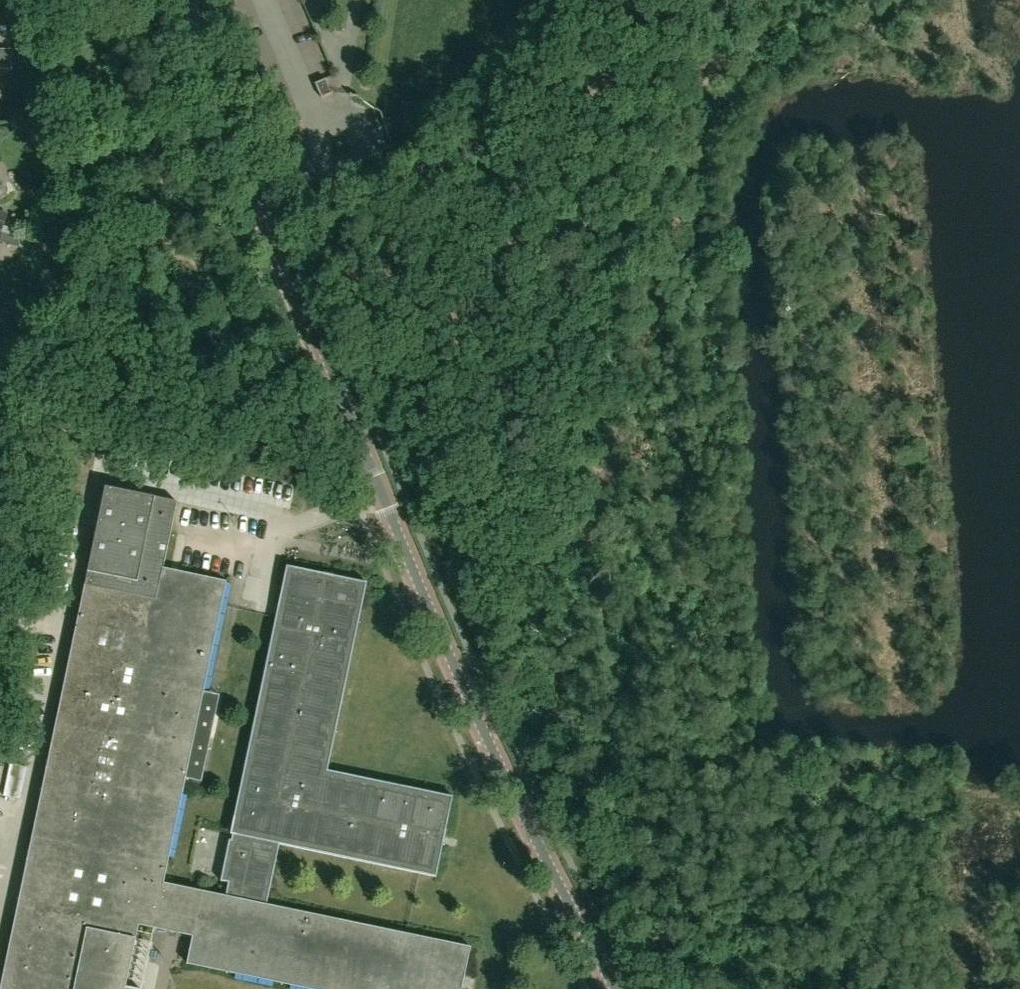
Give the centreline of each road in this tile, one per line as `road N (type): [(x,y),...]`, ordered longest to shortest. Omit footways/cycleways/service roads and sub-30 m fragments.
road 1 (unclassified): [(615,988),(454,667),(182,0)]

